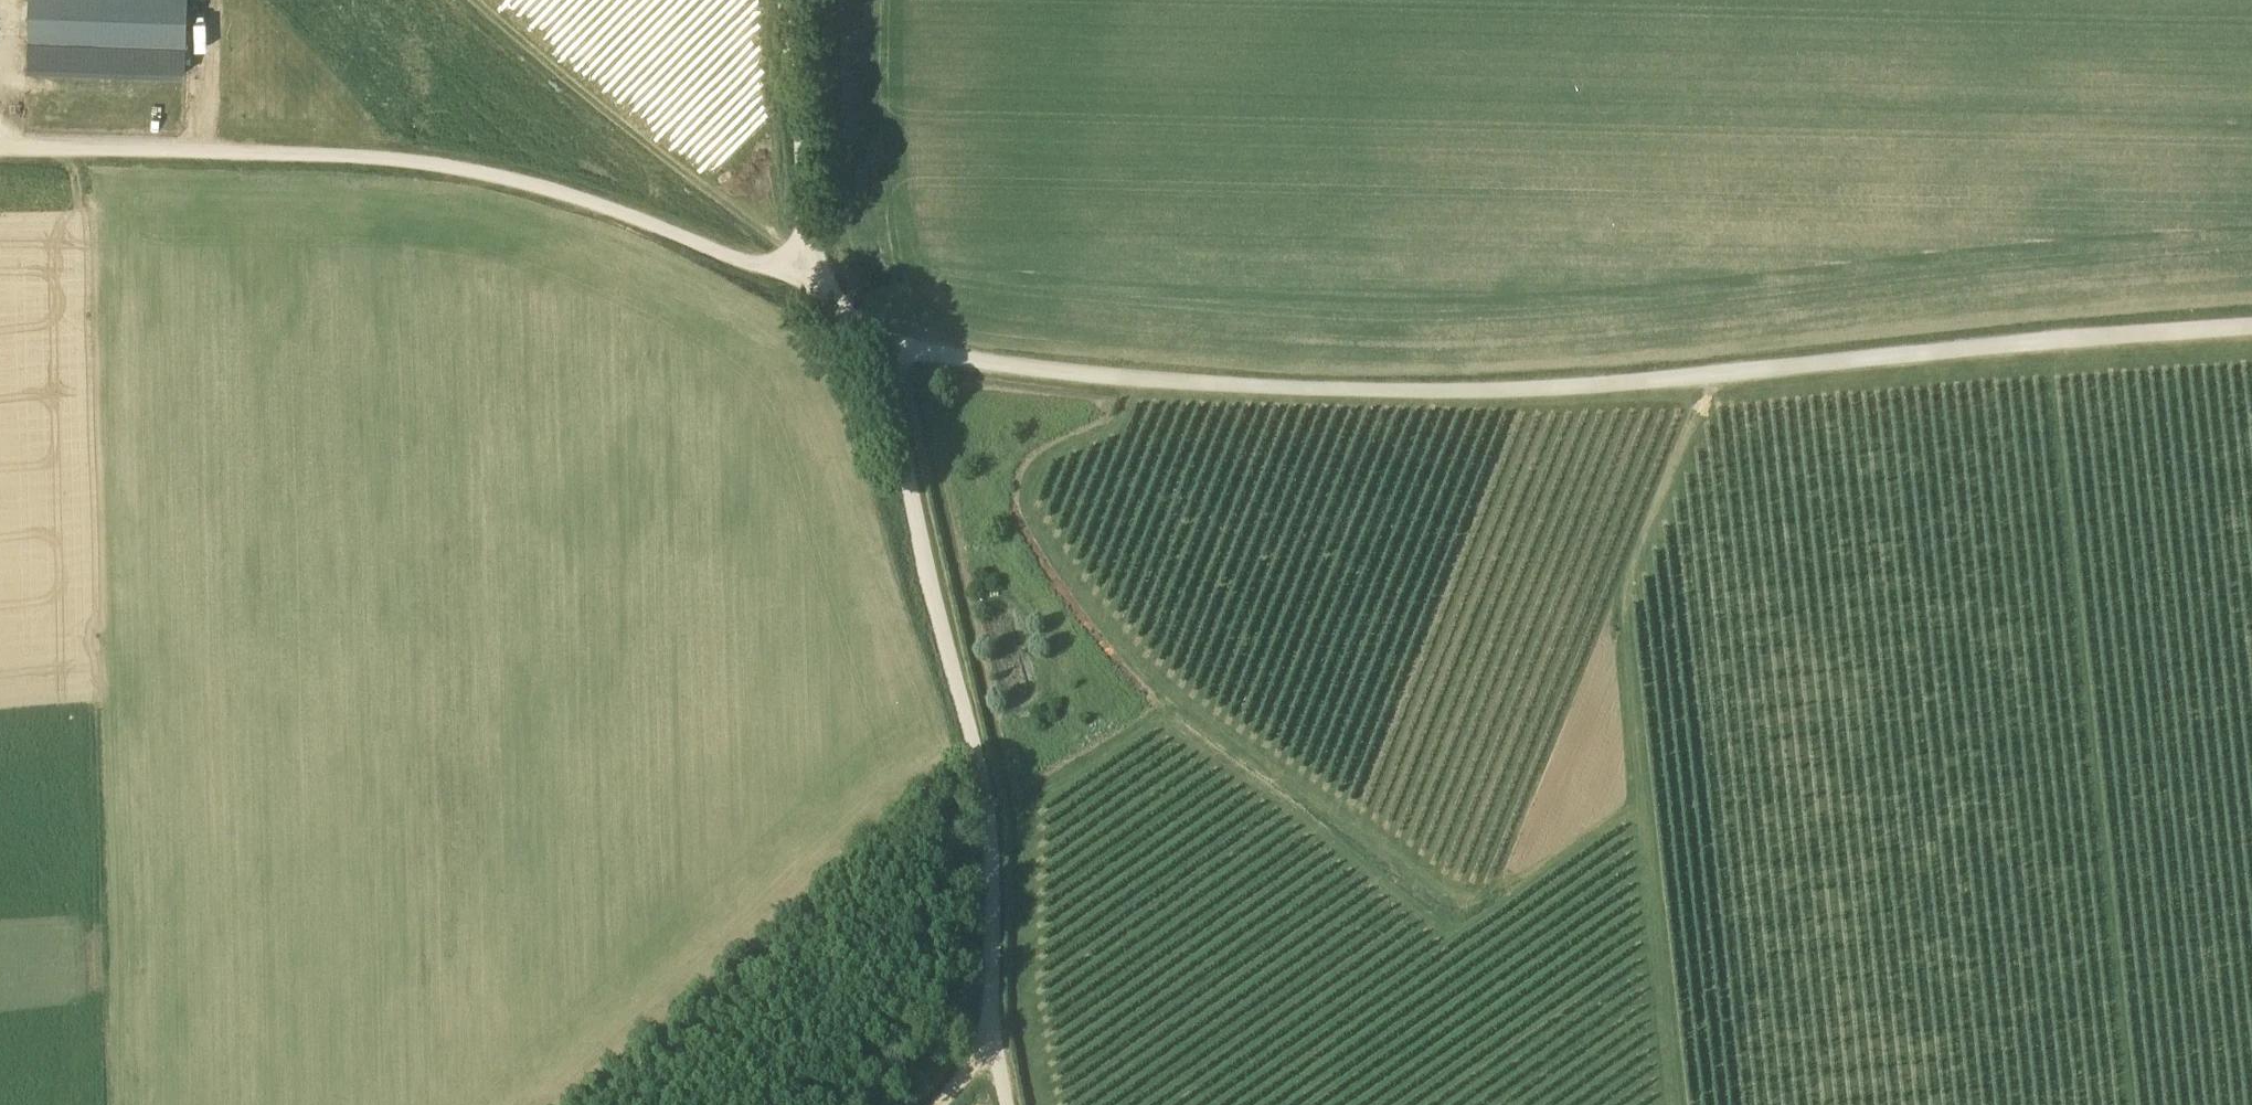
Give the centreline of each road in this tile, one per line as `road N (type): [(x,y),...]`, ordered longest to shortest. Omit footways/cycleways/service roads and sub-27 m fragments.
road 1 (track): [(2251,336),(1447,399),(1157,388),(877,339)]
road 2 (track): [(814,293),(647,228),(455,169),(0,152)]
road 3 (track): [(877,339),(951,631),(996,854),(995,1061)]
road 4 (track): [(877,339),(814,293),(803,0)]

